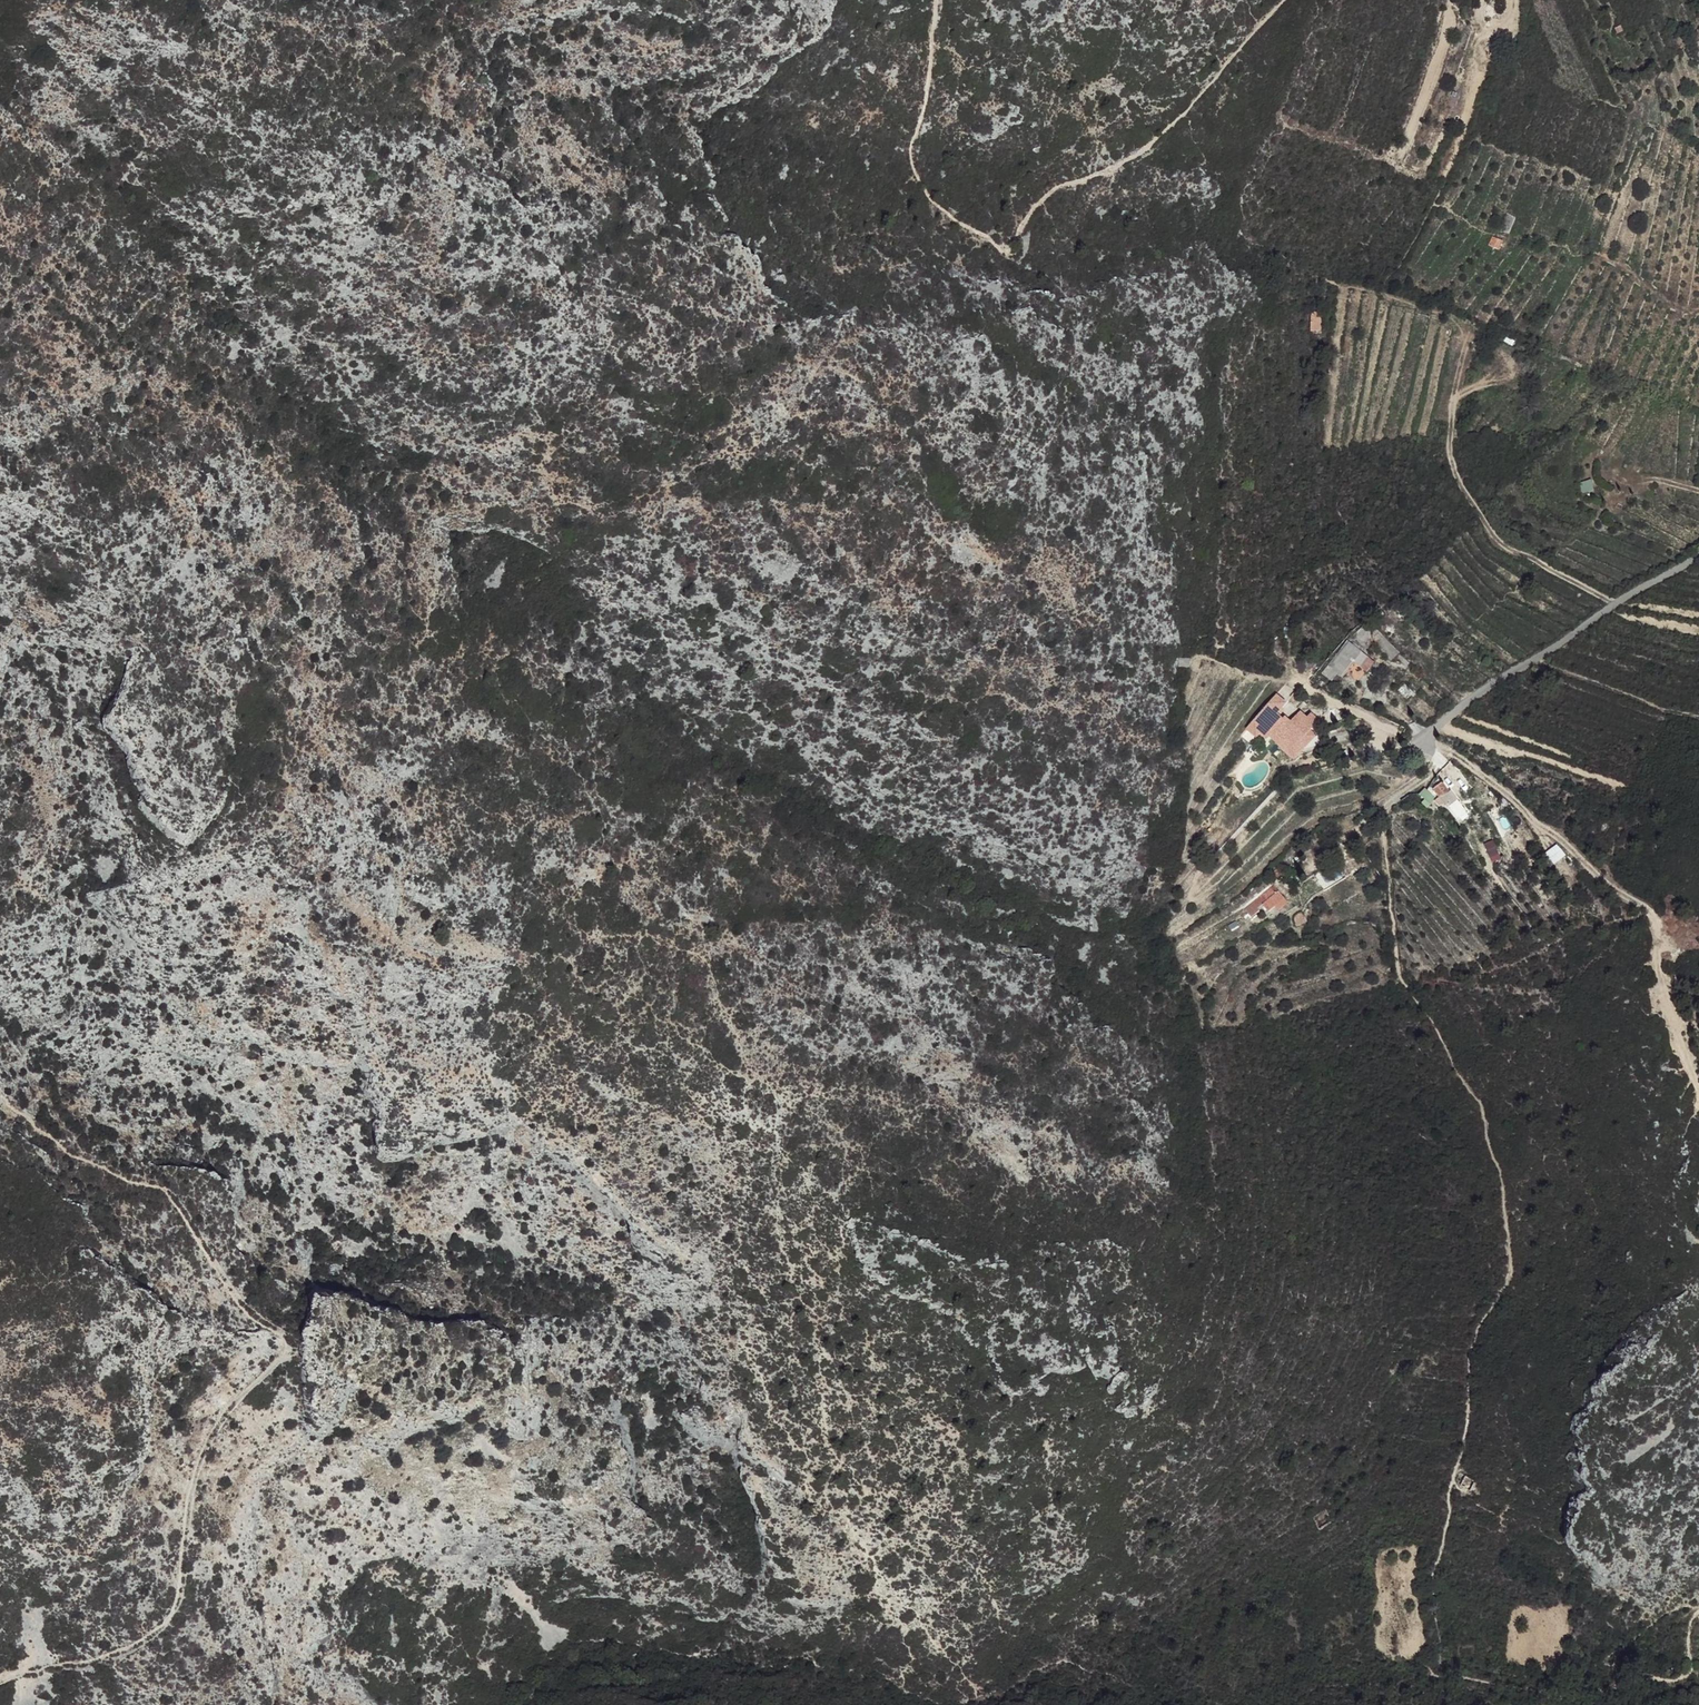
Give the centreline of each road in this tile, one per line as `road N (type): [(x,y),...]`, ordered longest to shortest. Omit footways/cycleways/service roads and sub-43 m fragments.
road 1 (unclassified): [(1424,735),(1698,556)]

